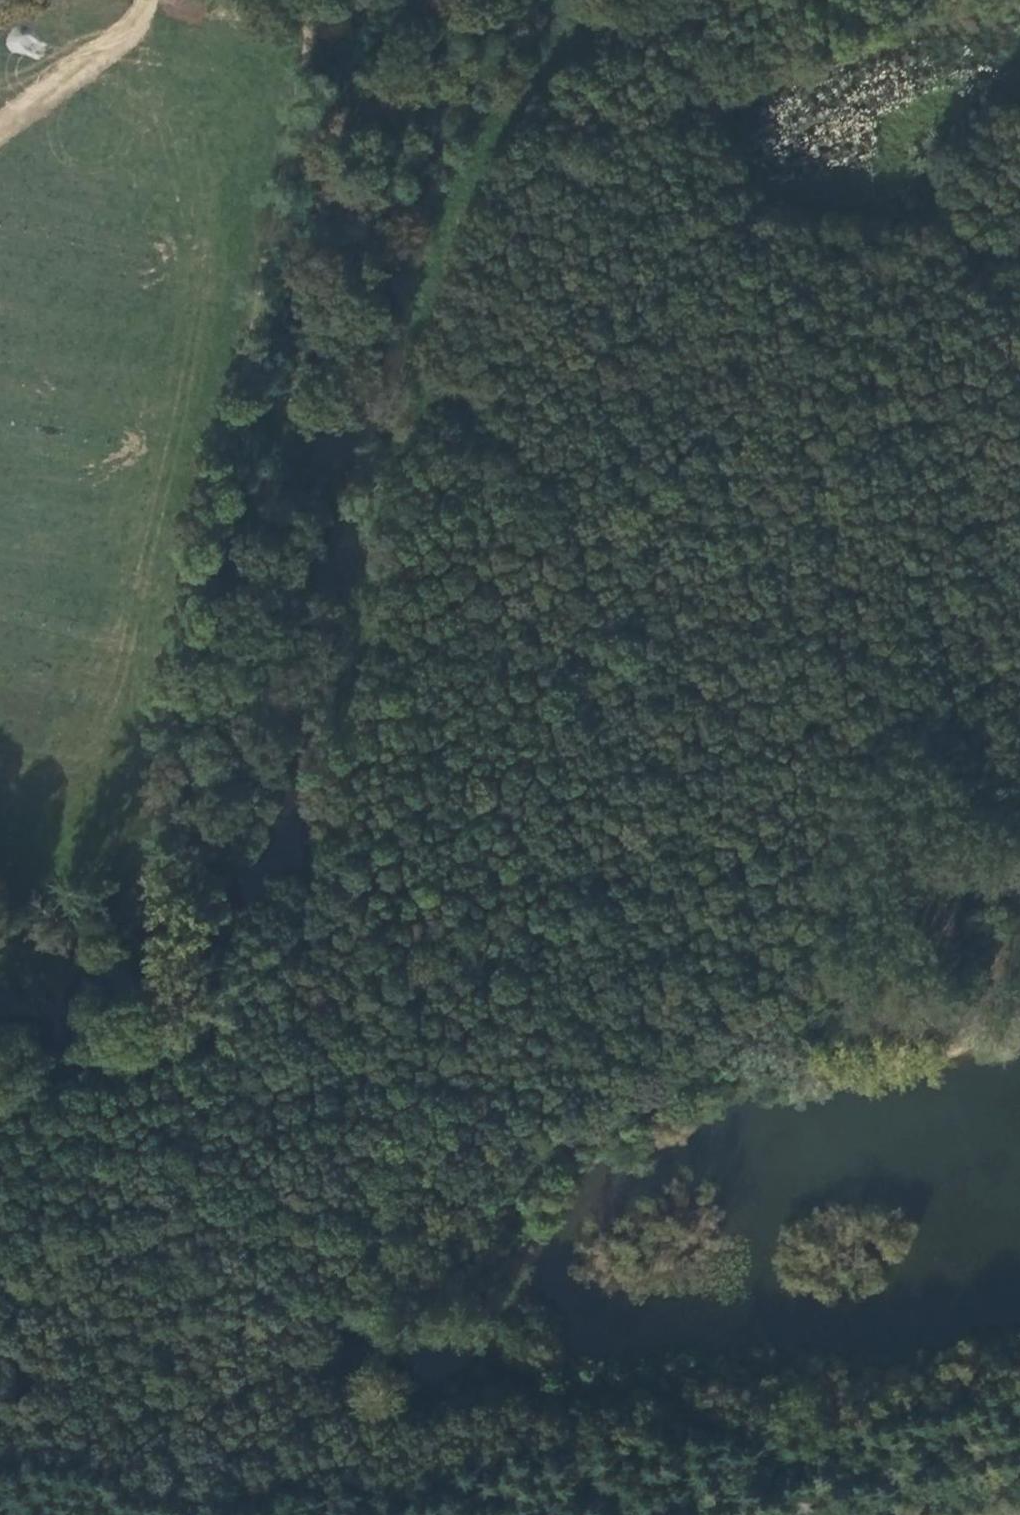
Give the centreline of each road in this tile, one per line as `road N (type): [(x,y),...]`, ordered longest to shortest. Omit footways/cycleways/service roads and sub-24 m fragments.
road 1 (track): [(1019,1408),(930,1419),(525,1399),(497,1308),(511,1195),(570,1120),(886,1066),(1019,965)]
road 2 (track): [(1003,975),(766,3),(788,0)]

